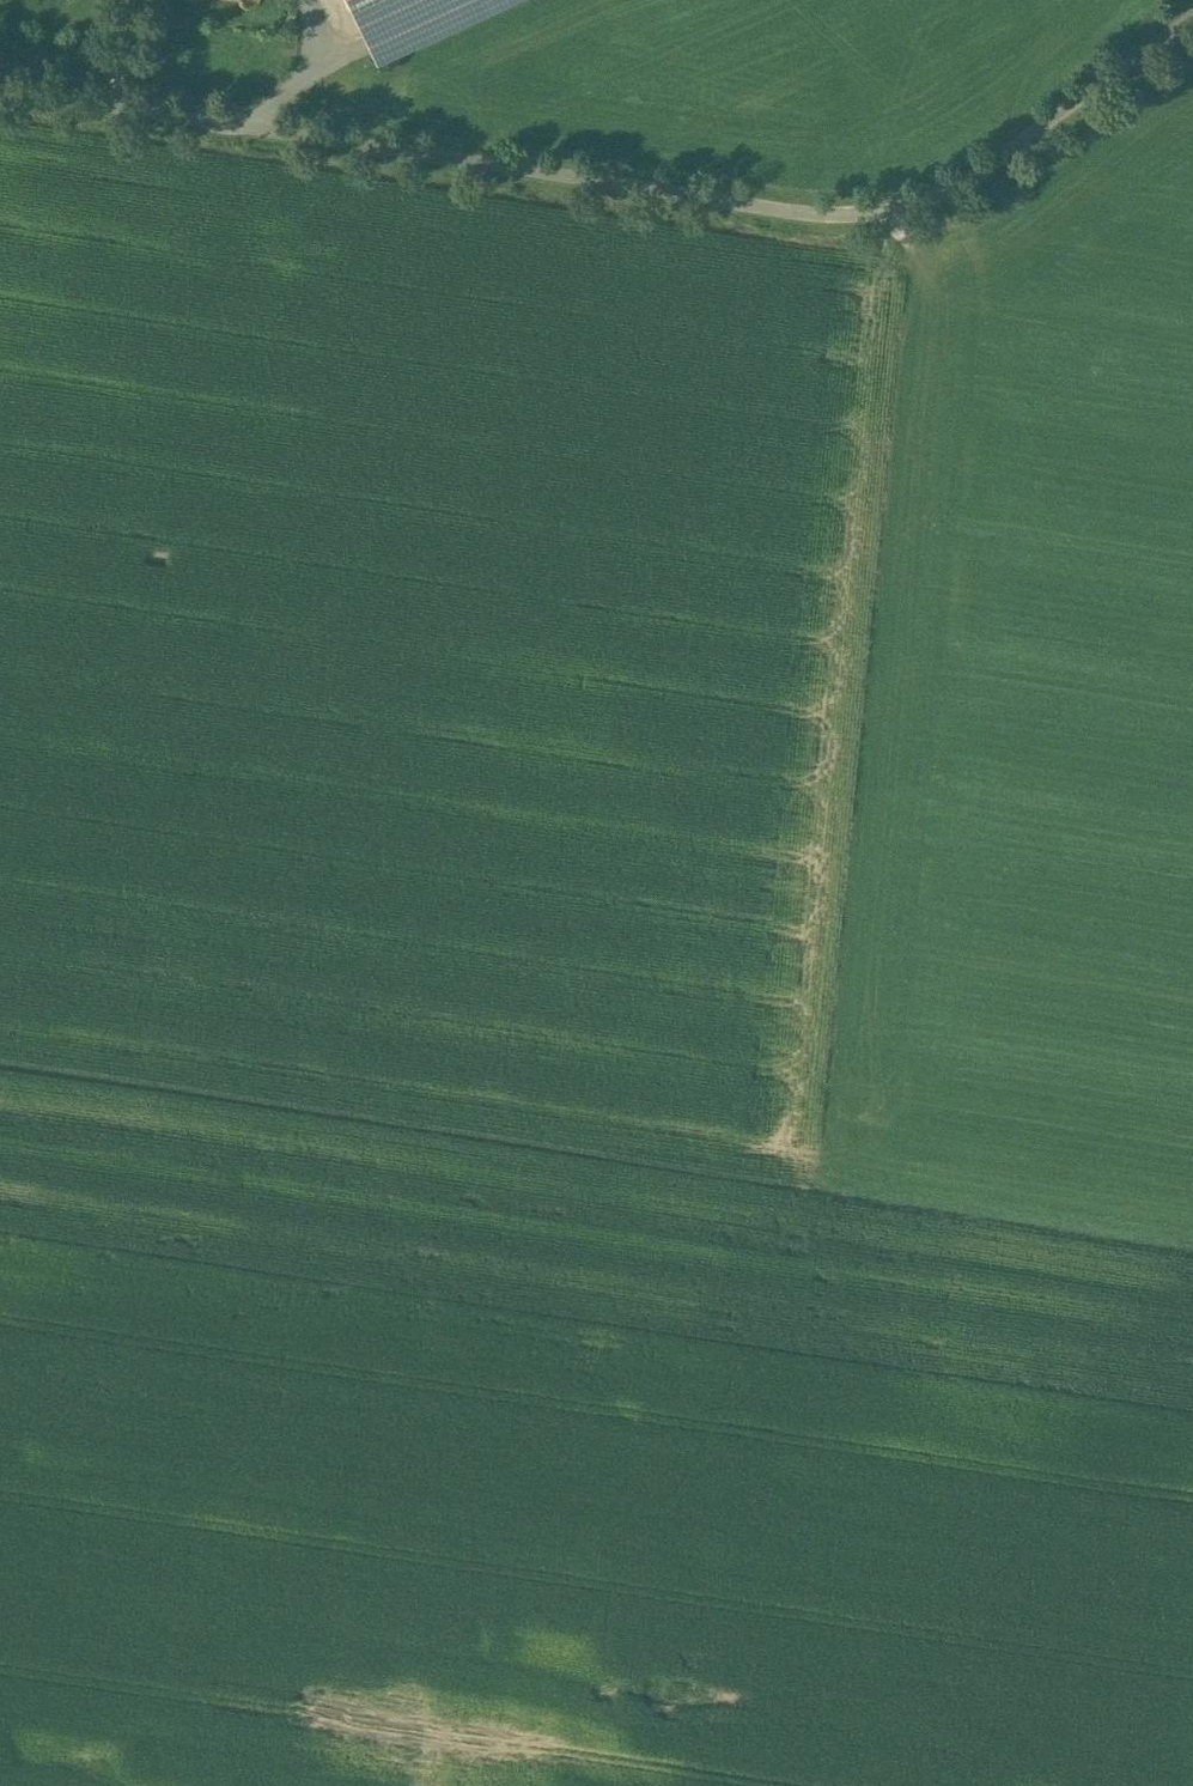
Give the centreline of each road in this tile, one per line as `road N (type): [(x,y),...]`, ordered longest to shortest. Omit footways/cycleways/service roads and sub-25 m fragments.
road 1 (unclassified): [(0,87),(810,214),(864,215),(960,185),(1192,12)]

